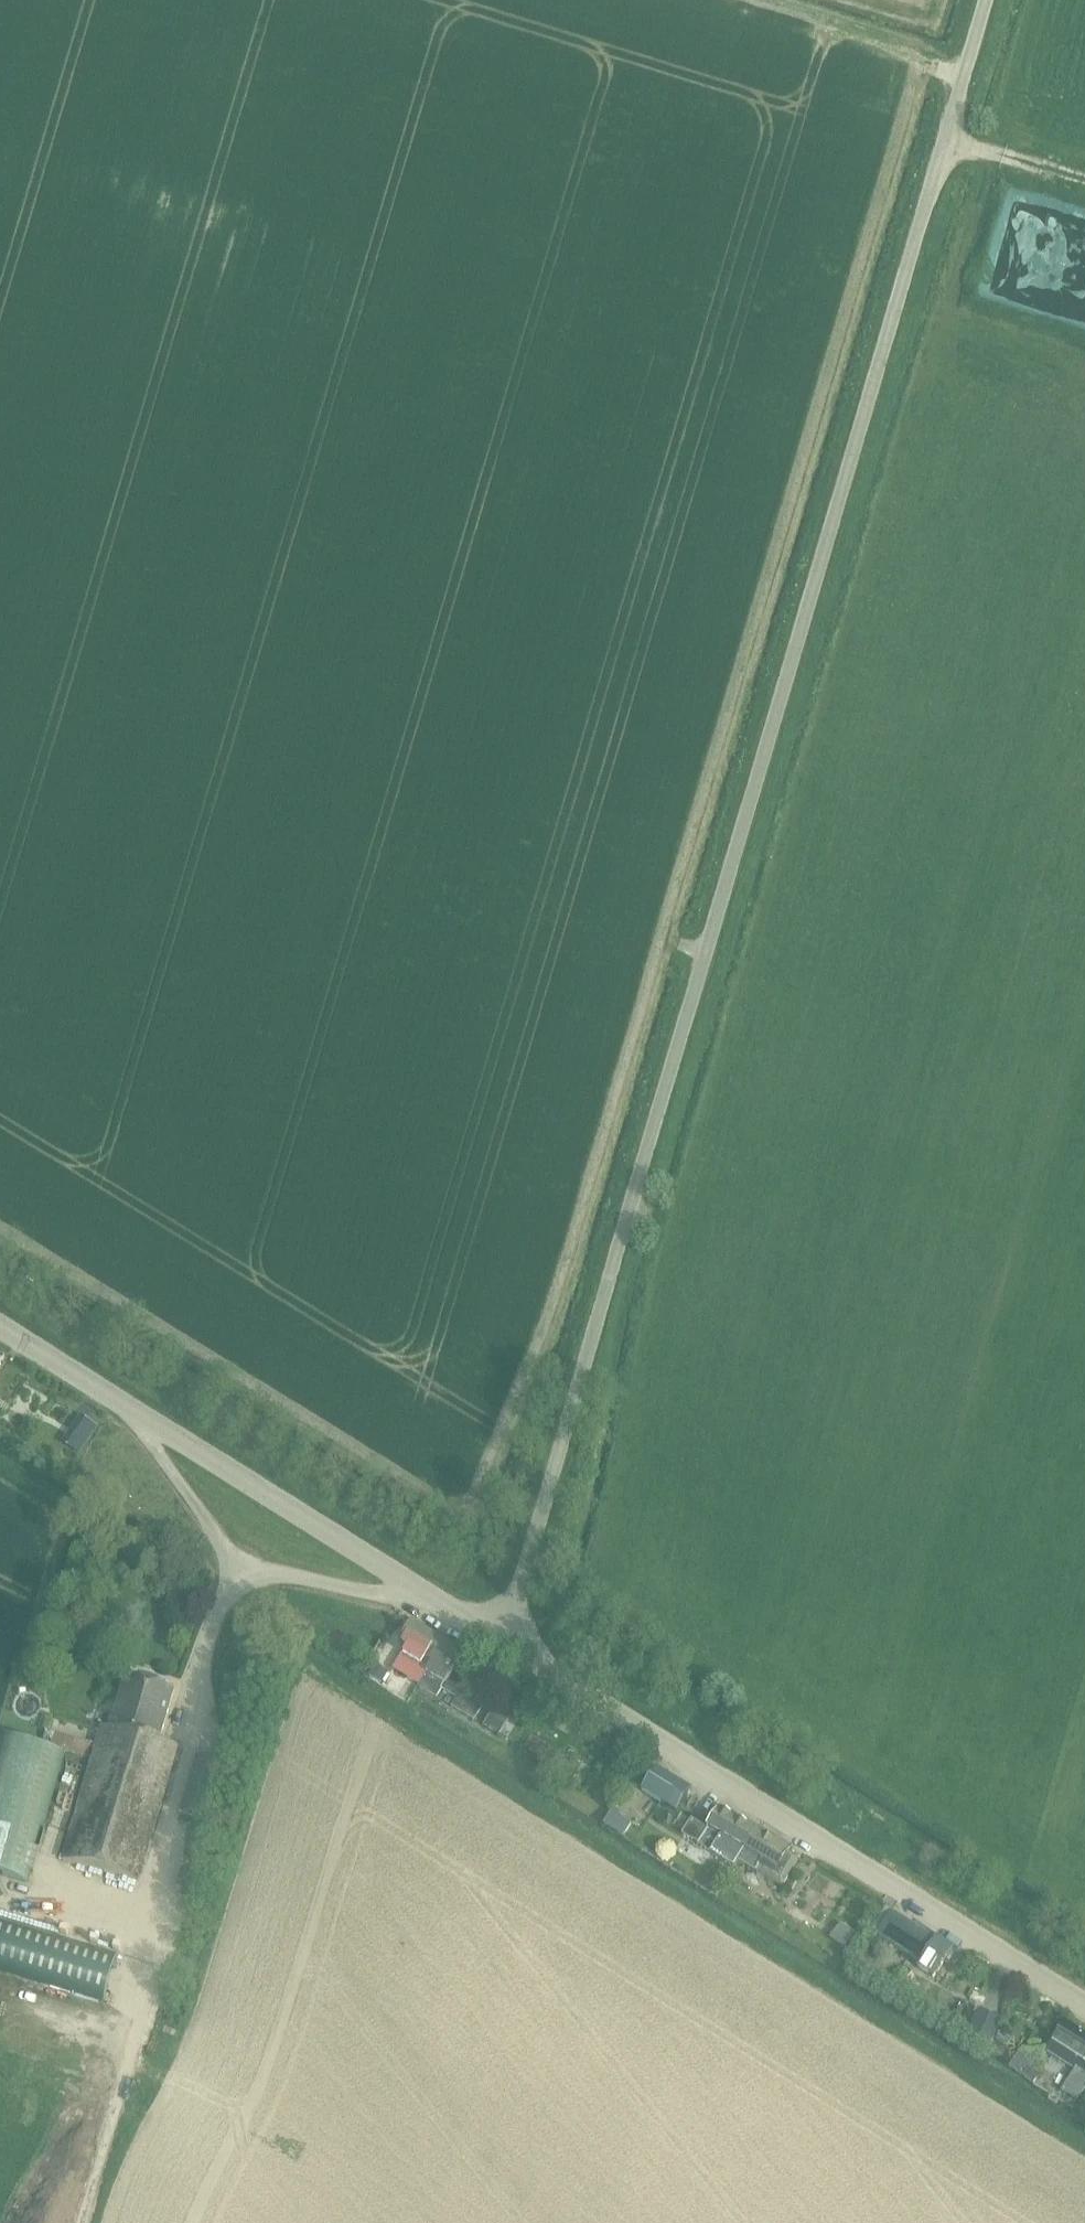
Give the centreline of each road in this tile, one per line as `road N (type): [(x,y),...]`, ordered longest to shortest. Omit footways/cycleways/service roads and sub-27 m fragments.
road 1 (tertiary): [(502,1642),(983,0)]
road 2 (tertiary): [(1084,2003),(502,1642)]
road 3 (tertiary): [(423,1592),(0,1329)]

